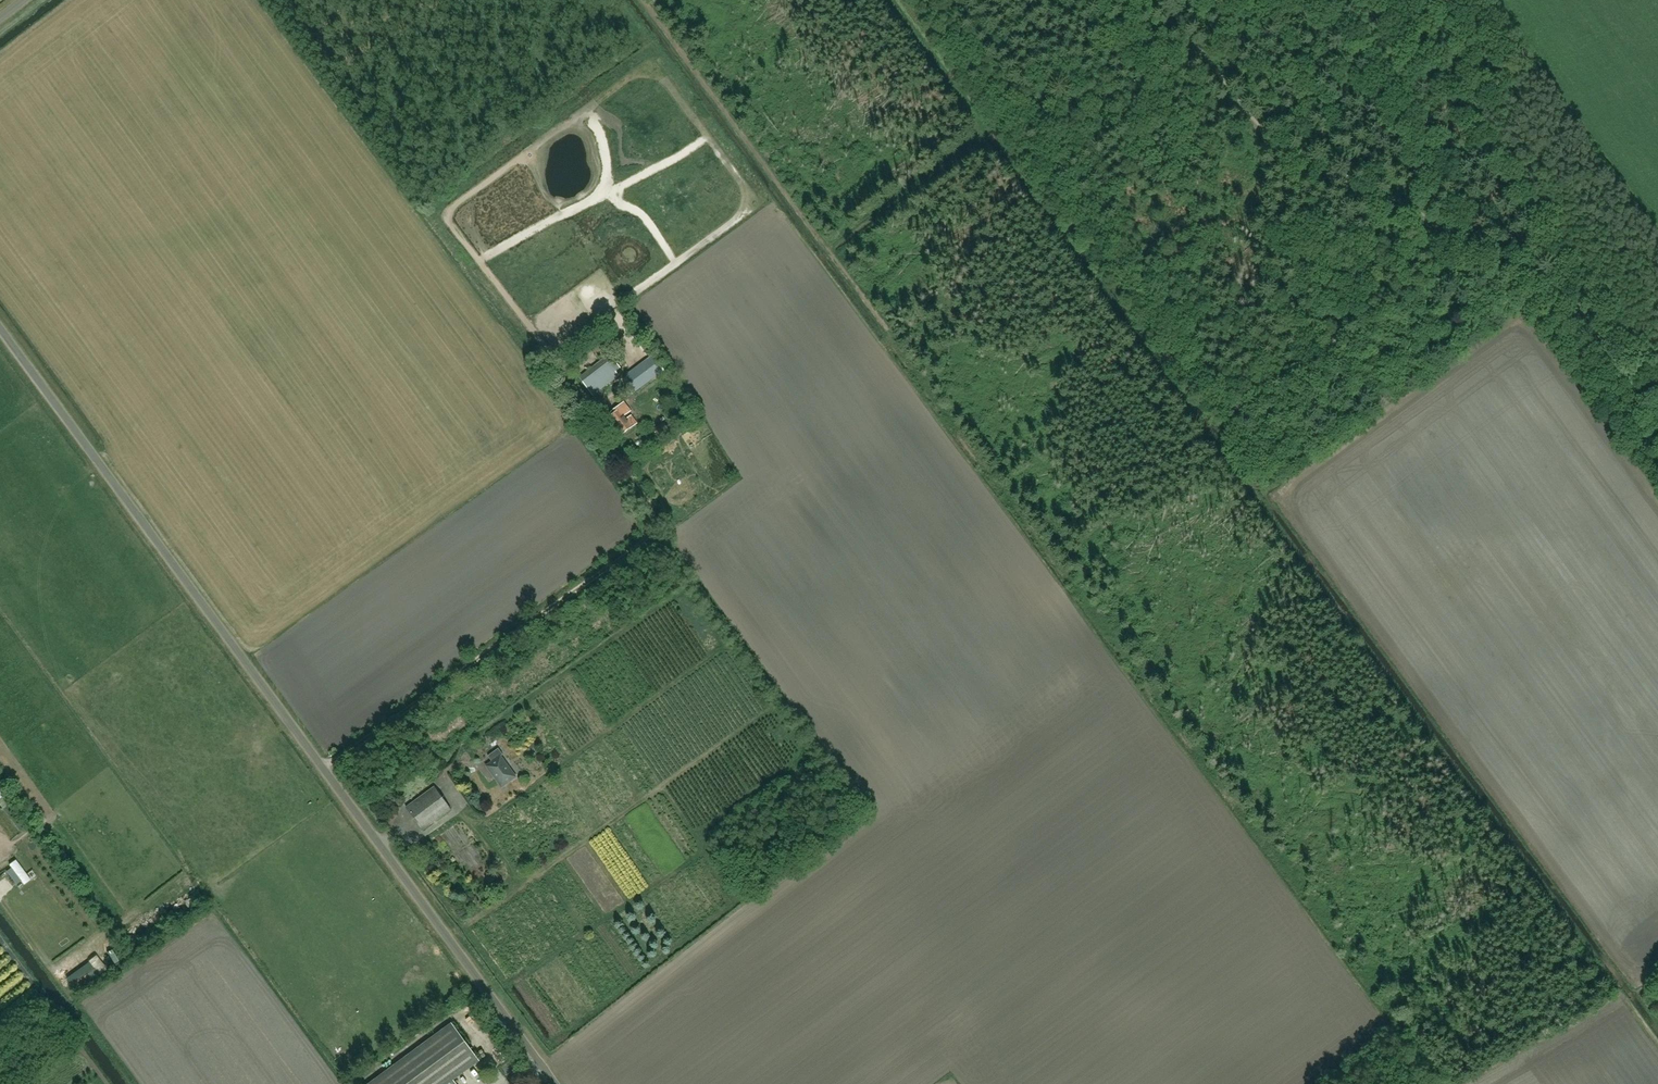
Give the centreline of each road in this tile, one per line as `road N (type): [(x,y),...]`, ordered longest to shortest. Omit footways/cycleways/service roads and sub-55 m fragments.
road 1 (unclassified): [(553,1083),(0,332)]
road 2 (track): [(1545,284),(1257,131),(1156,0)]
road 3 (track): [(1346,0),(1458,142),(1541,276)]
road 4 (track): [(1541,276),(1657,423)]

